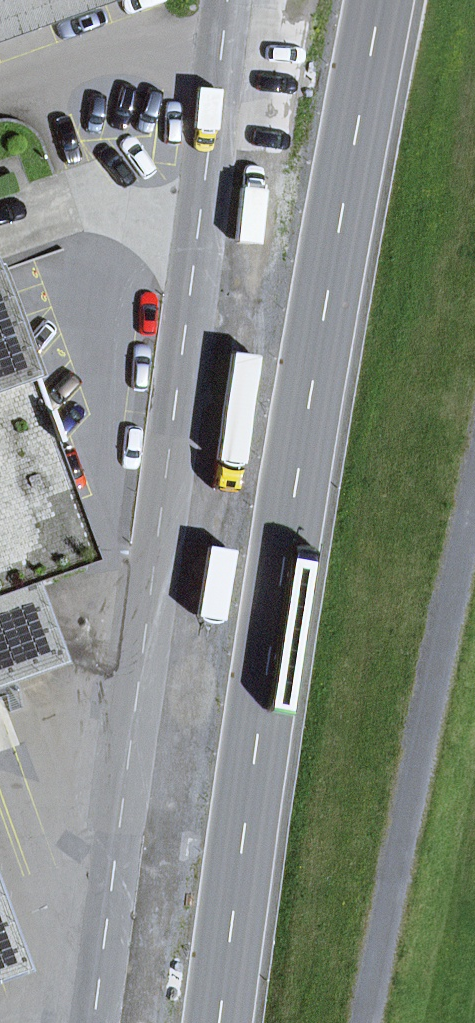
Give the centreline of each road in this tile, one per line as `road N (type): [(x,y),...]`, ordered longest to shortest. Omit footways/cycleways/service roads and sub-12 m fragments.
road 1 (primary): [(221,1022),(321,327),(384,0)]
road 2 (tertiary): [(228,0),(92,1022)]
road 3 (track): [(474,492),(366,1022)]

